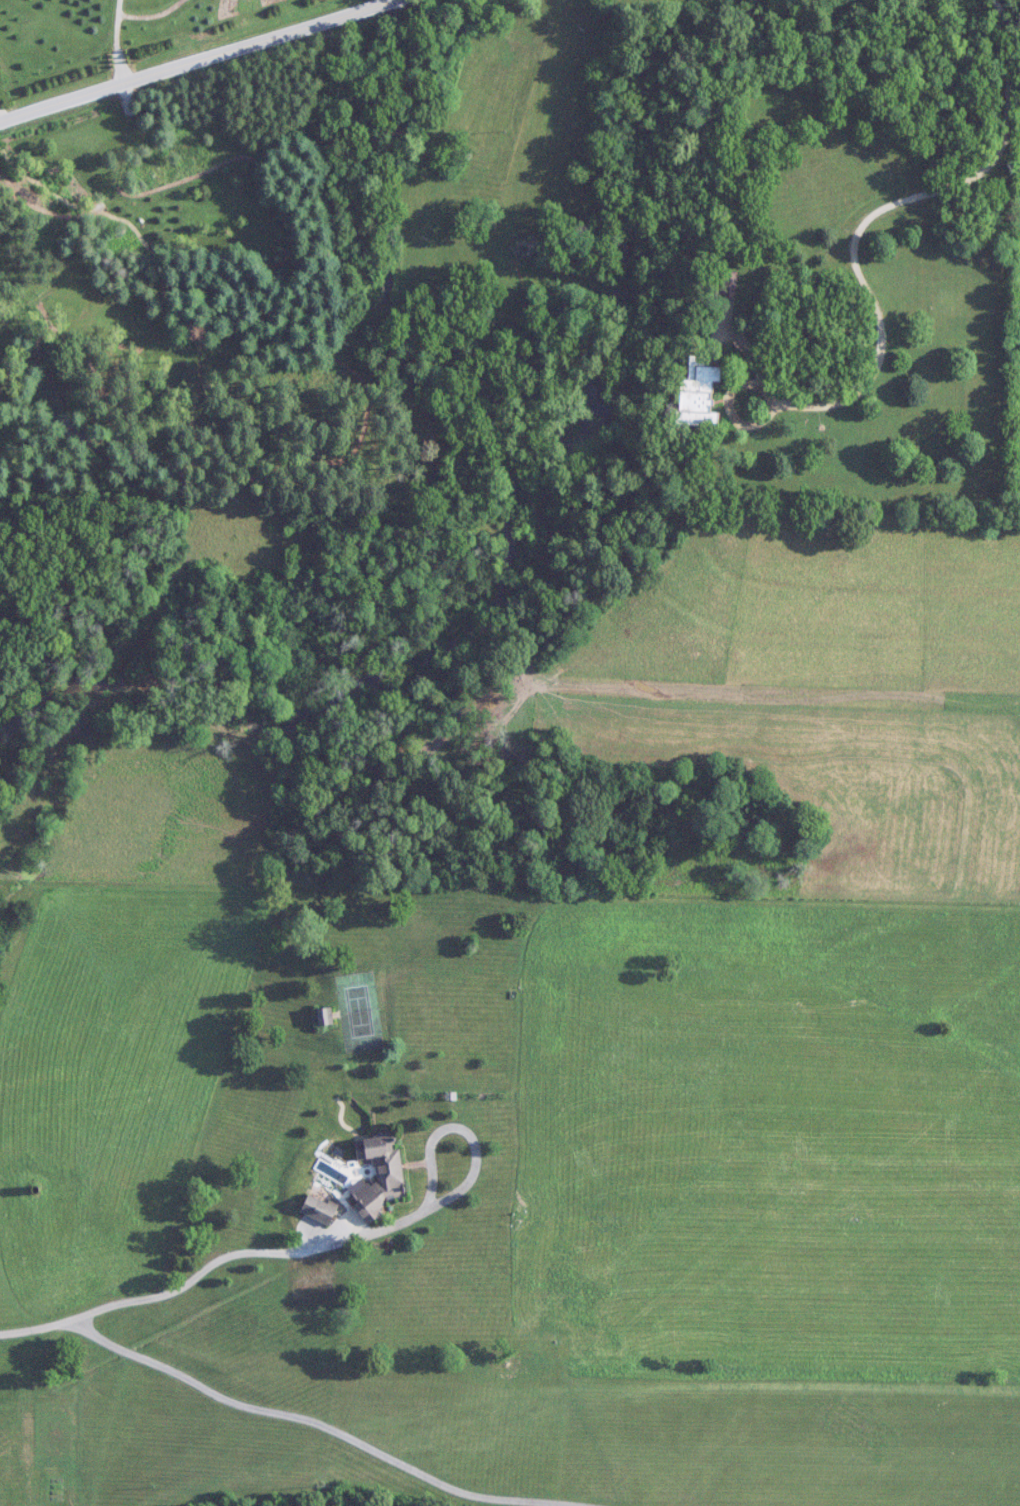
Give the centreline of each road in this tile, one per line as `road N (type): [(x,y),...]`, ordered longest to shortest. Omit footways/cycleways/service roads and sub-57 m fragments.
road 1 (residential): [(388,0),(0,111)]

